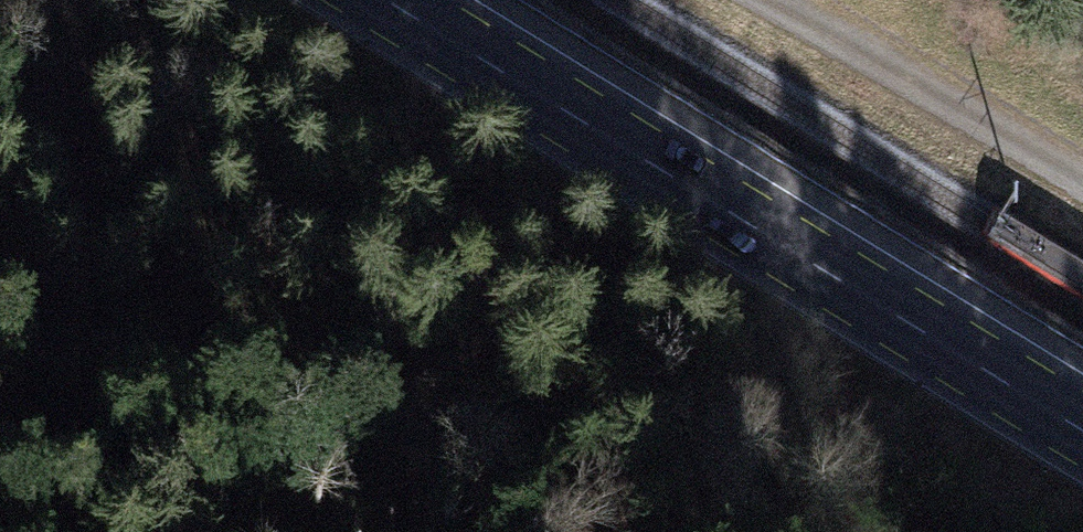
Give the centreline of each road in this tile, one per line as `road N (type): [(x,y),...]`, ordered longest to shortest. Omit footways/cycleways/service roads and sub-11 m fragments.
road 1 (primary): [(1082,430),(388,0)]
road 2 (track): [(524,531),(426,442),(153,361),(0,338)]
road 3 (unclassified): [(1082,181),(780,0)]

